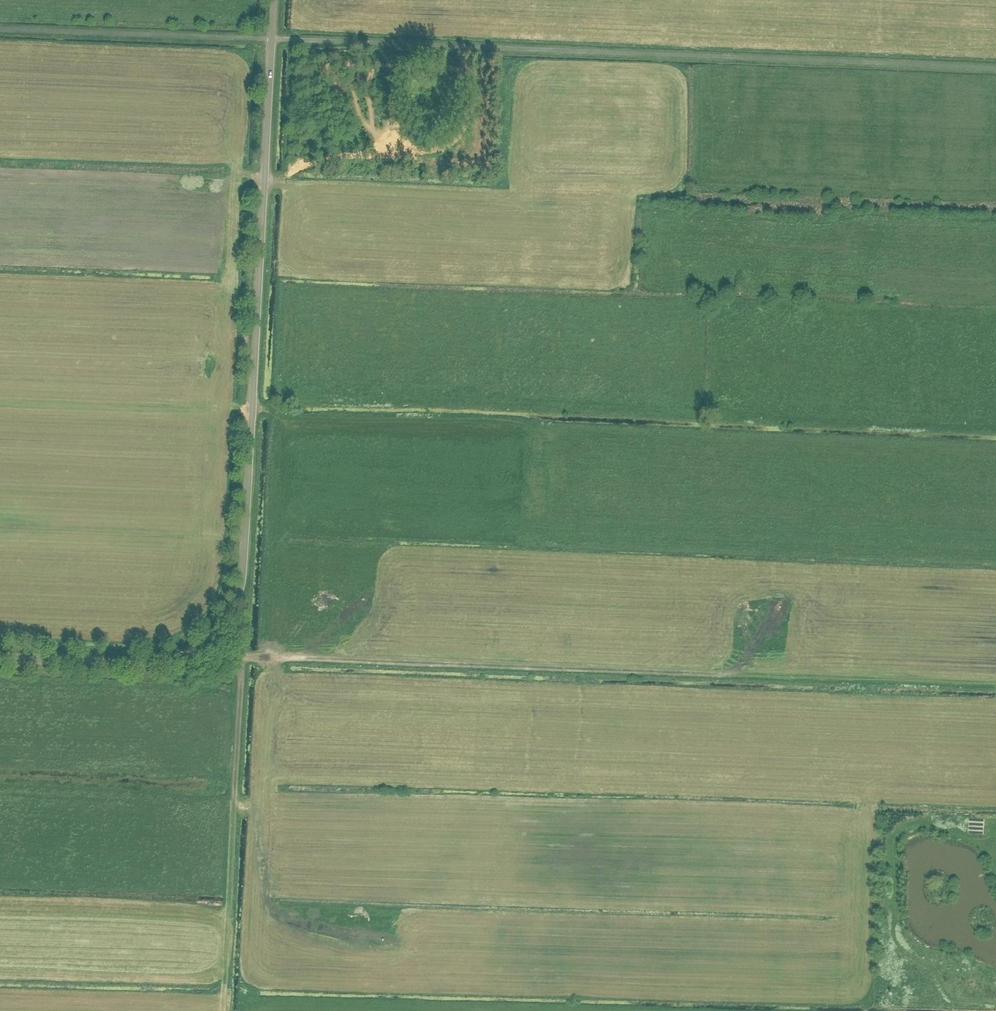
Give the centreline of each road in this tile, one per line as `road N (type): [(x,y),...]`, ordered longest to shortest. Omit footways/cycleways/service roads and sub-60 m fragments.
road 1 (unclassified): [(0,658),(162,662),(203,644),(236,599),(273,0)]

